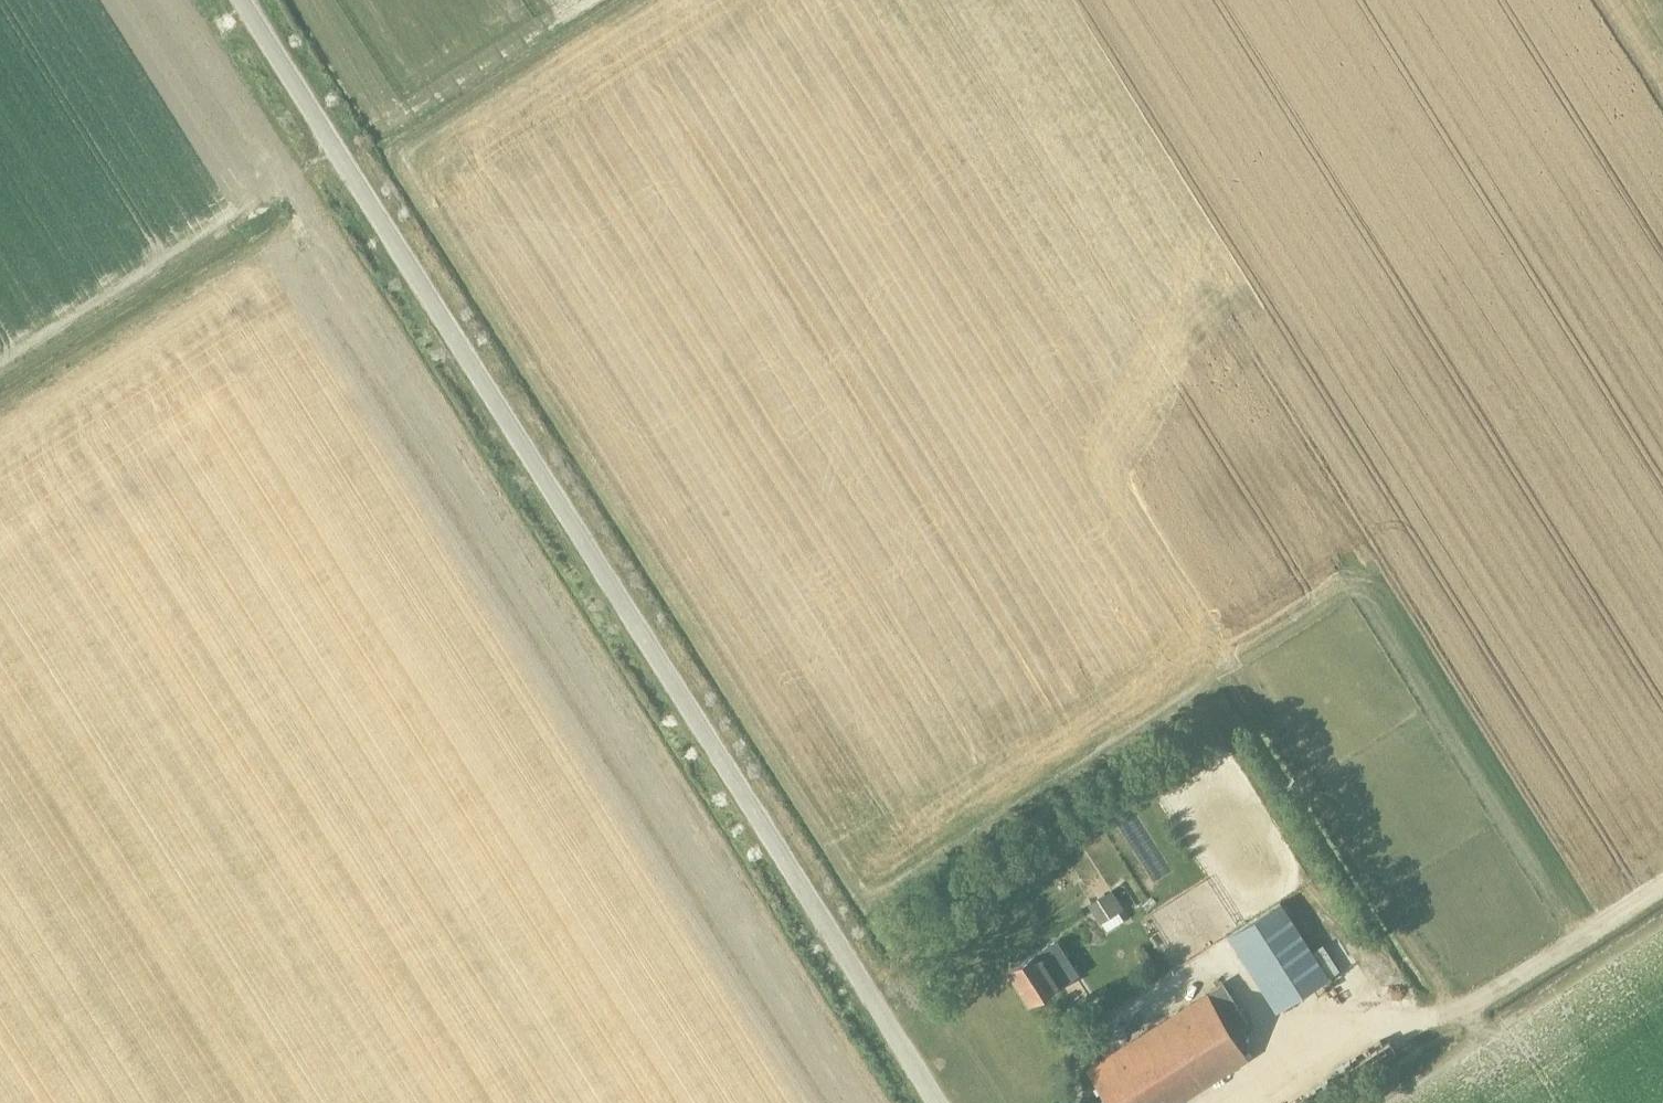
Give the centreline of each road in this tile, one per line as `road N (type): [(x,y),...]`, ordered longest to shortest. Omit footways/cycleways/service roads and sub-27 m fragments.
road 1 (unclassified): [(938,1102),(240,0)]

